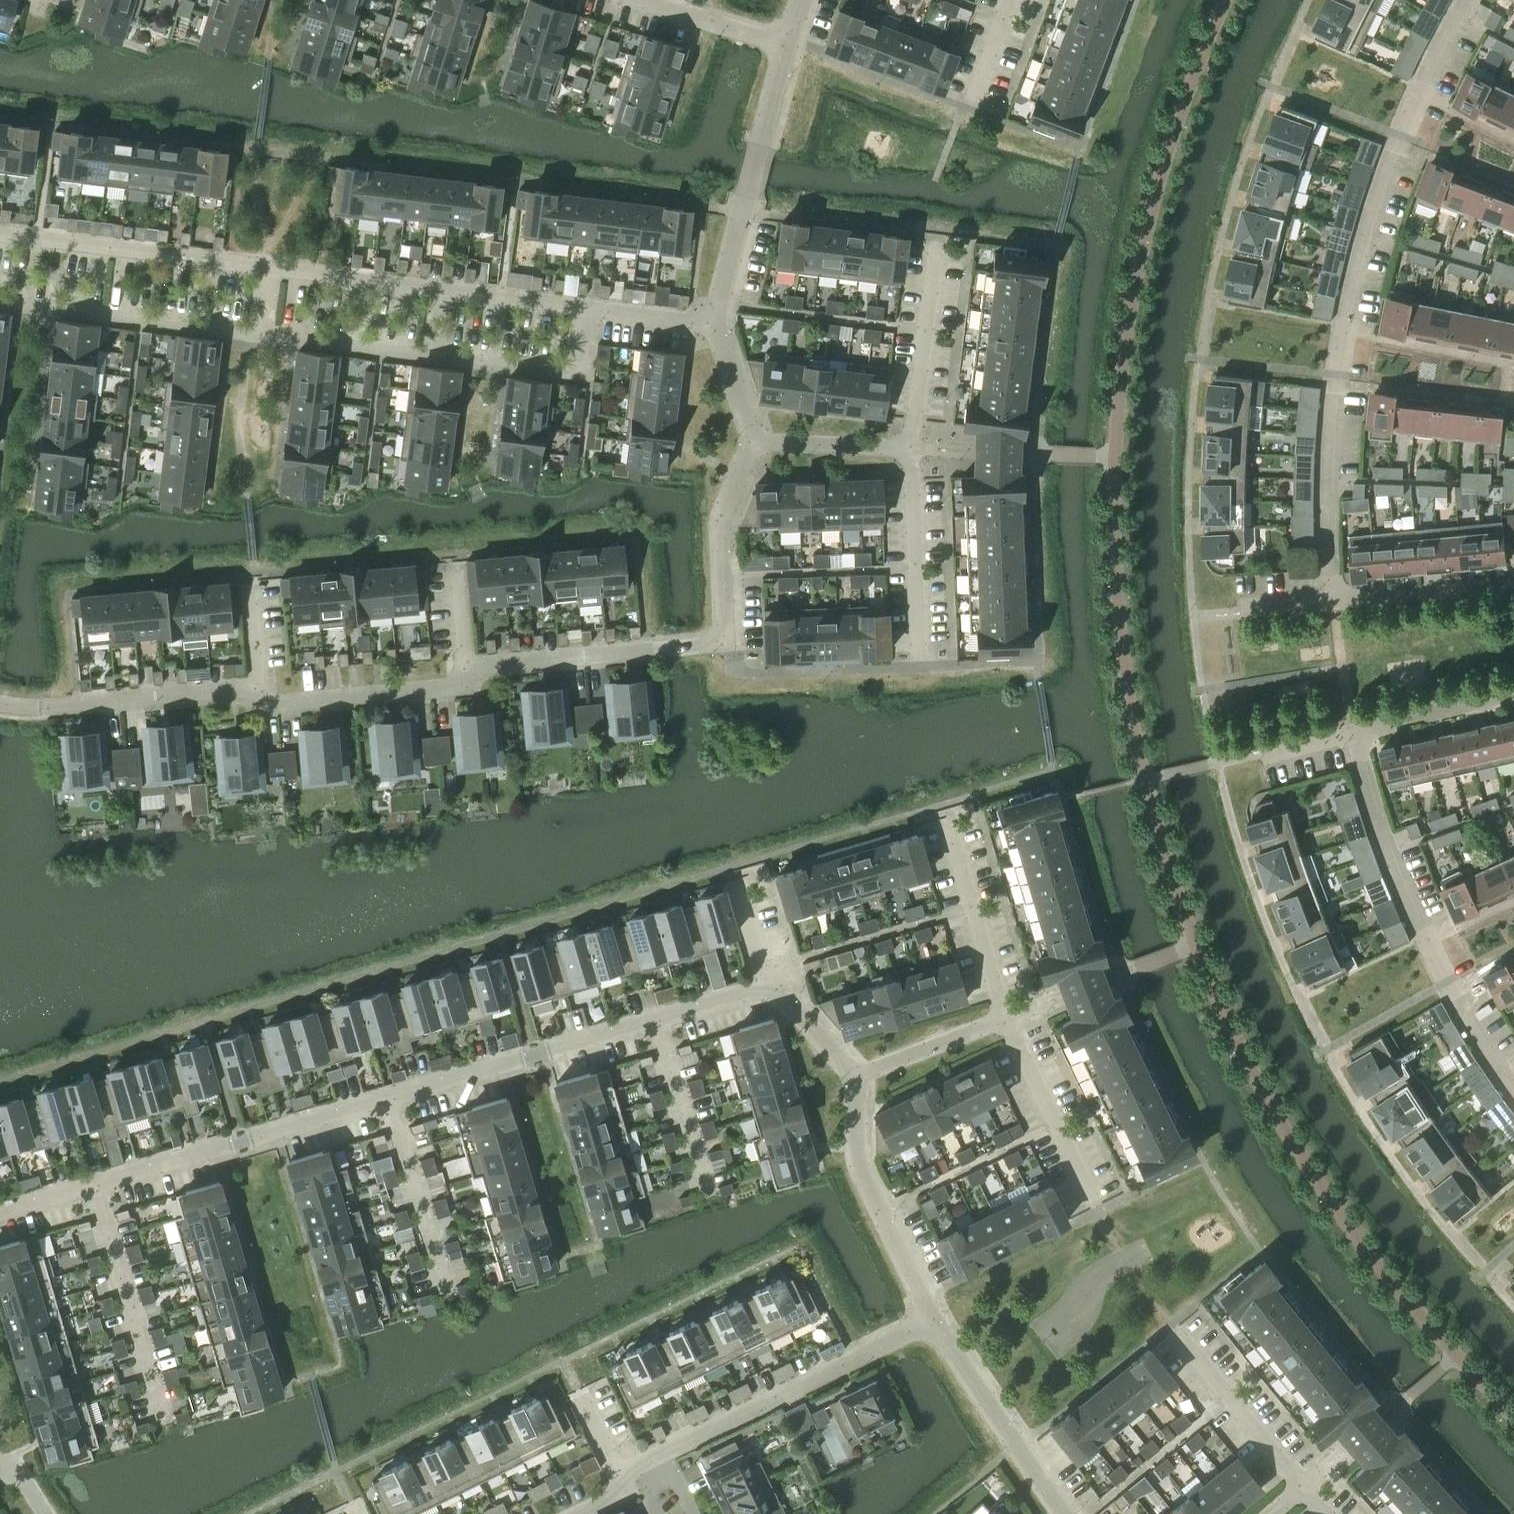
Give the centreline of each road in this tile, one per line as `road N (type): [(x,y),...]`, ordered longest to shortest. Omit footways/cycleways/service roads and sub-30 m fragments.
road 1 (residential): [(769,984),(0,1211)]
road 2 (residential): [(584,311),(578,368),(0,295)]
road 3 (residential): [(1336,604),(1333,473),(1346,340),(1374,221),(1411,118),(1470,0)]
road 4 (residential): [(0,237),(584,311)]
road 5 (residential): [(758,446),(724,520),(730,644),(468,671)]
road 6 (residential): [(580,1513),(629,1490),(621,1472),(932,1319)]
road 7 (residential): [(1513,1089),(1416,917),(1351,731)]
road 8 (residential): [(791,44),(717,327)]
road 9 (residential): [(263,689),(132,704),(0,702)]
road 10 (residential): [(932,1319),(858,1166),(853,1077)]
road 11 (residential): [(1063,1513),(932,1319)]
road 12 (residential): [(468,671),(457,692),(283,710),(263,689)]
road 13 (residential): [(921,665),(912,449)]
road 14 (residential): [(912,449),(945,239)]
road 15 (residential): [(1513,585),(1336,604)]
road 16 (residential): [(1513,693),(1351,731)]
road 17 (residential): [(853,1077),(1007,1018)]
road 18 (residential): [(791,44),(642,0)]
road 19 (residential): [(758,446),(912,449)]
road 20 (residential): [(717,327),(584,311)]
road 21 (residential): [(717,327),(758,446)]
road 22 (residential): [(853,1077),(769,984)]

